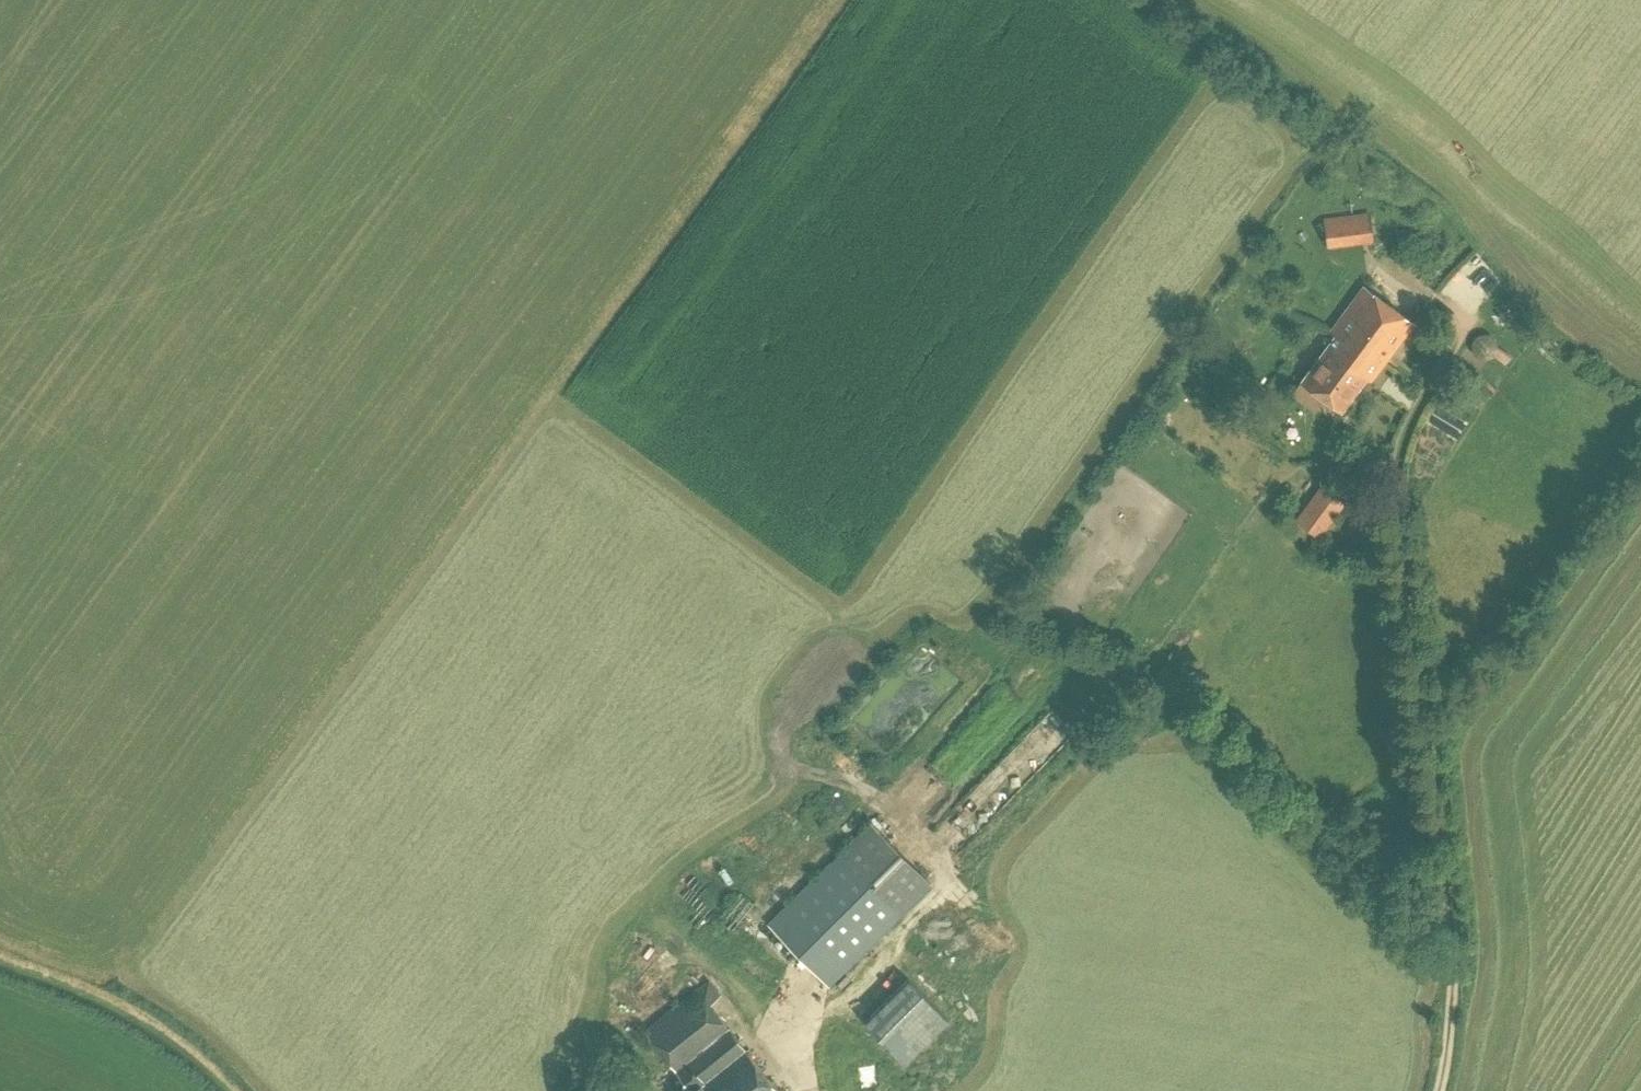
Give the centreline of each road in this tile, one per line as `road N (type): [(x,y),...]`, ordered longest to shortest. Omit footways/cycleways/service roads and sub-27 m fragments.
road 1 (track): [(202,1090),(131,1031),(0,975)]

